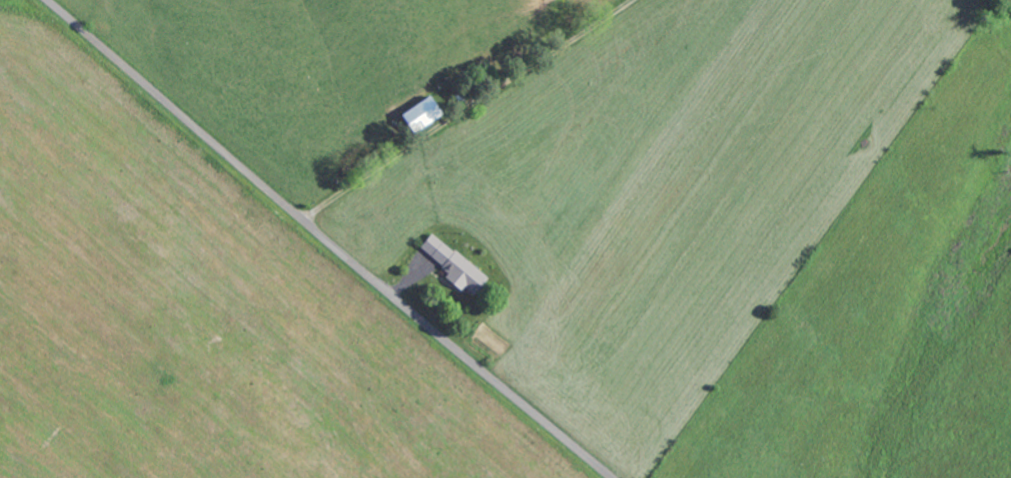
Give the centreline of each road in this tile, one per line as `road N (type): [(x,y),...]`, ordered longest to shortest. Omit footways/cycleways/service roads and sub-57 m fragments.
road 1 (residential): [(613,477),(47,0)]
road 2 (residential): [(299,216),(646,0)]

